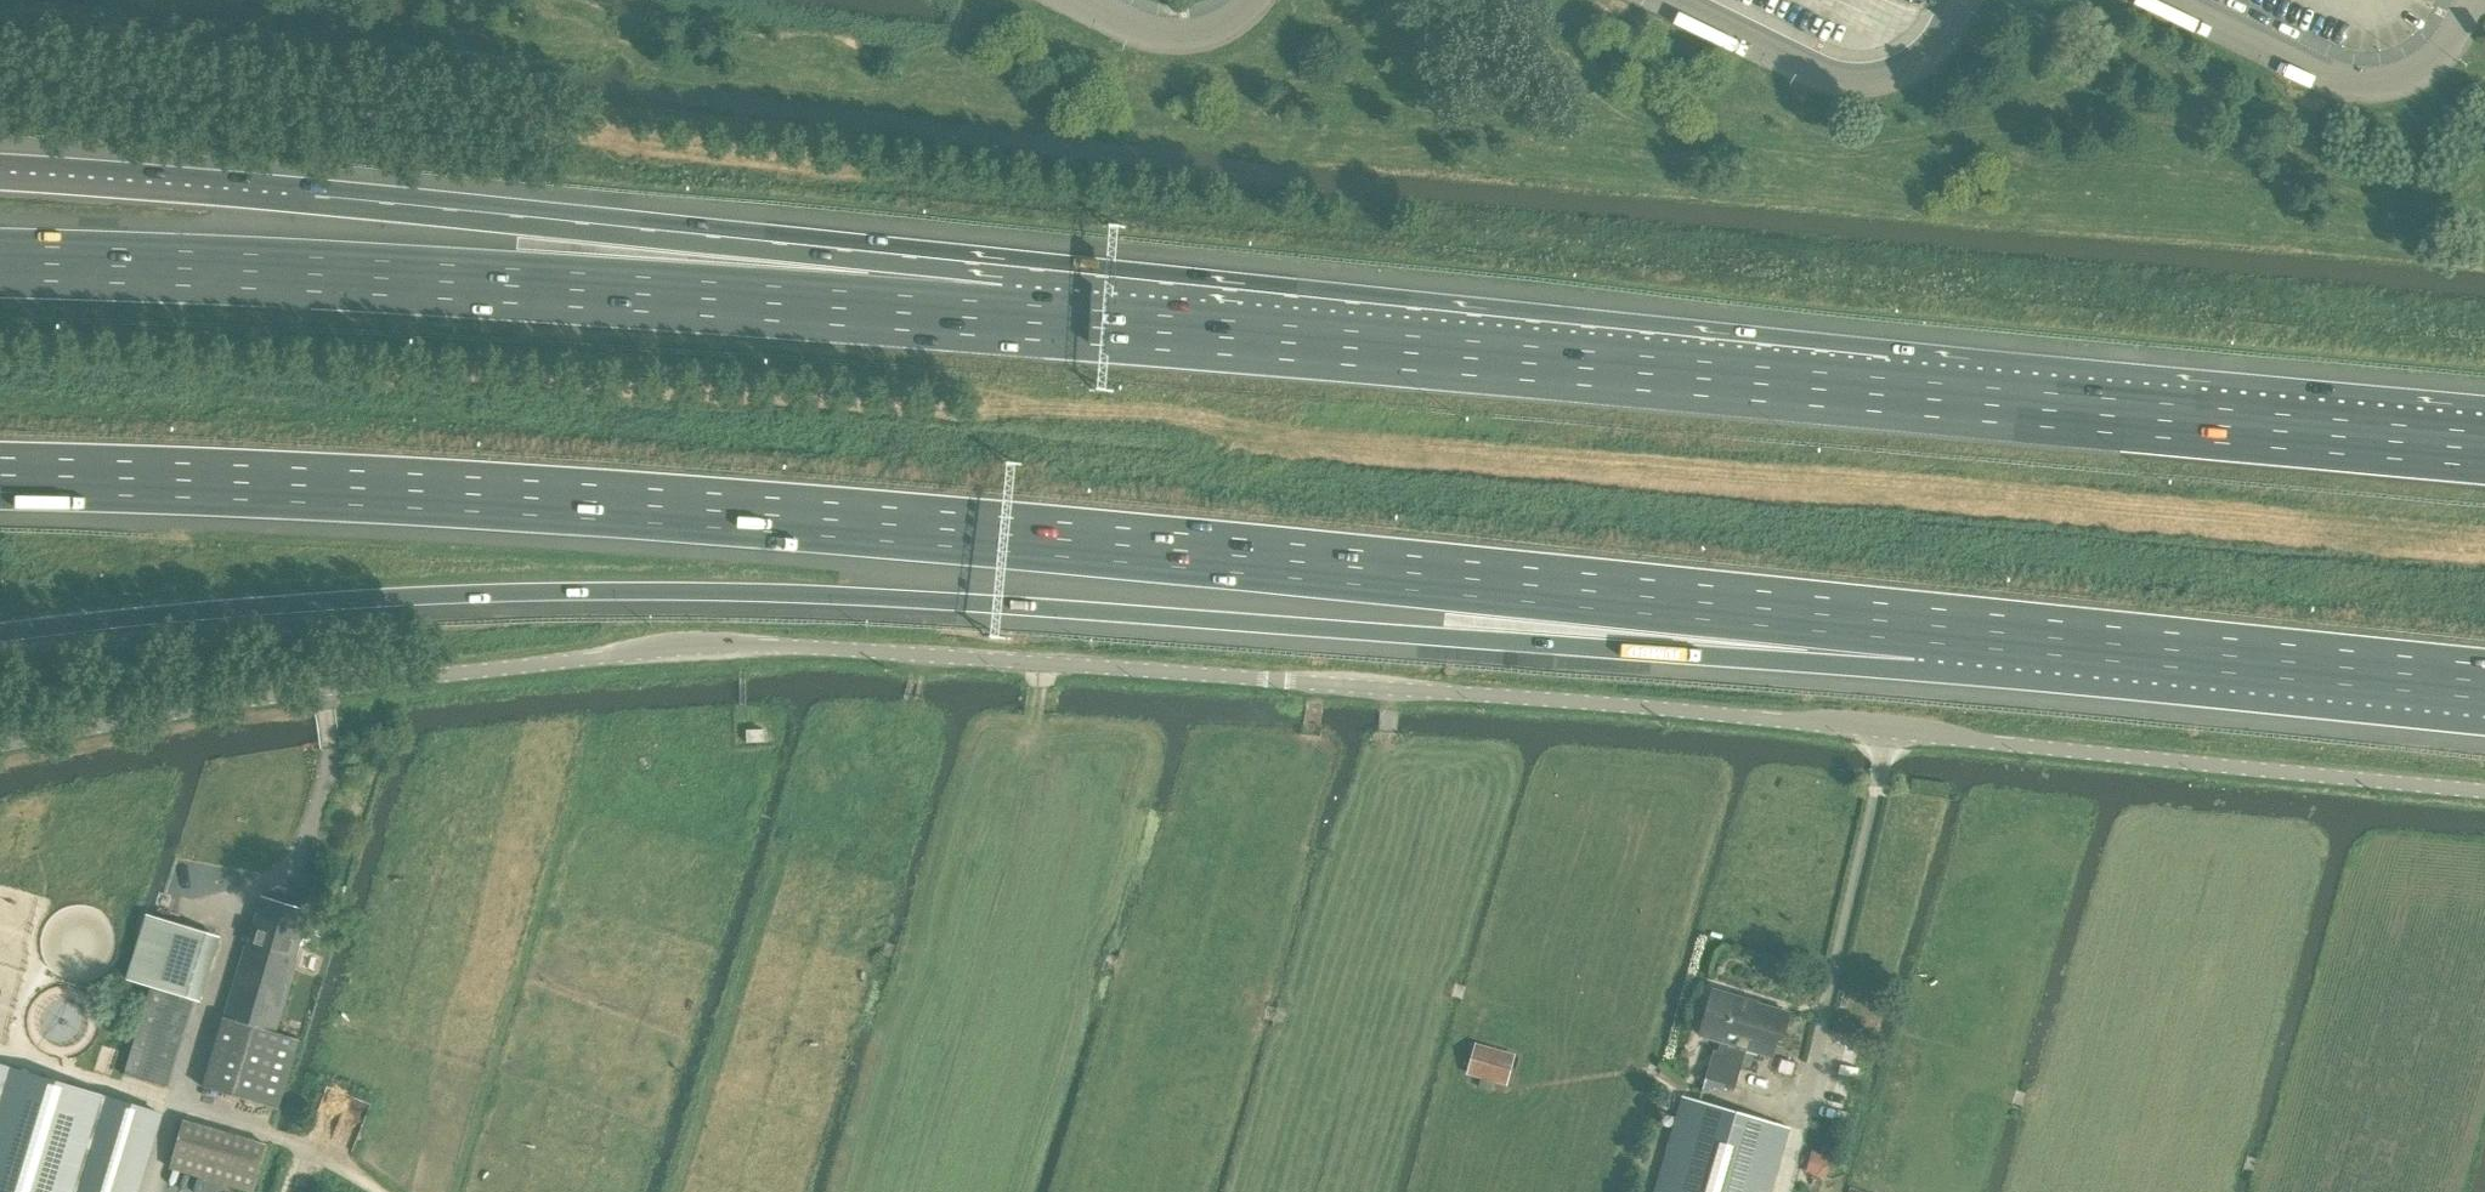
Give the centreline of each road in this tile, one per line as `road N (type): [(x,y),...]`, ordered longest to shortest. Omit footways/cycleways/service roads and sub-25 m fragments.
road 1 (unclassified): [(2484,792),(1668,708),(798,646),(685,647),(367,682),(0,744)]
road 2 (motorway): [(0,474),(774,514),(1917,624)]
road 3 (trunk): [(0,633),(283,603),(607,590),(914,599),(1443,637),(1917,624)]
road 4 (motorway): [(2484,449),(998,319)]
road 5 (motorway): [(998,319),(521,216),(0,172)]
road 6 (motorway): [(998,319),(448,282),(0,262)]
road 7 (motorway): [(1917,624),(2484,682)]
road 8 (unclassified): [(2470,0),(2440,61),(2364,92),(2167,0)]
road 9 (unclassified): [(1965,0),(1930,60),(1862,84),(1676,0)]
road 10 (unclassified): [(1253,0),(1238,26),(1180,39),(1087,0)]

